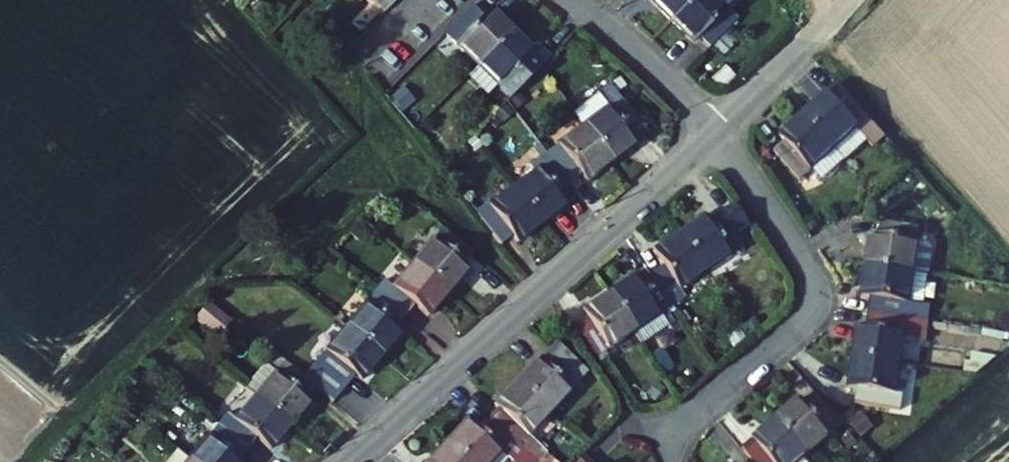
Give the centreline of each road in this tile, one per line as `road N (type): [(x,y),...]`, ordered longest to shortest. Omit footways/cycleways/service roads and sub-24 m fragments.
road 1 (residential): [(349,461),(715,132)]
road 2 (residential): [(715,132),(809,273),(812,297),(795,330),(663,443)]
road 3 (residential): [(573,0),(715,132)]
road 4 (residential): [(715,132),(849,0)]

